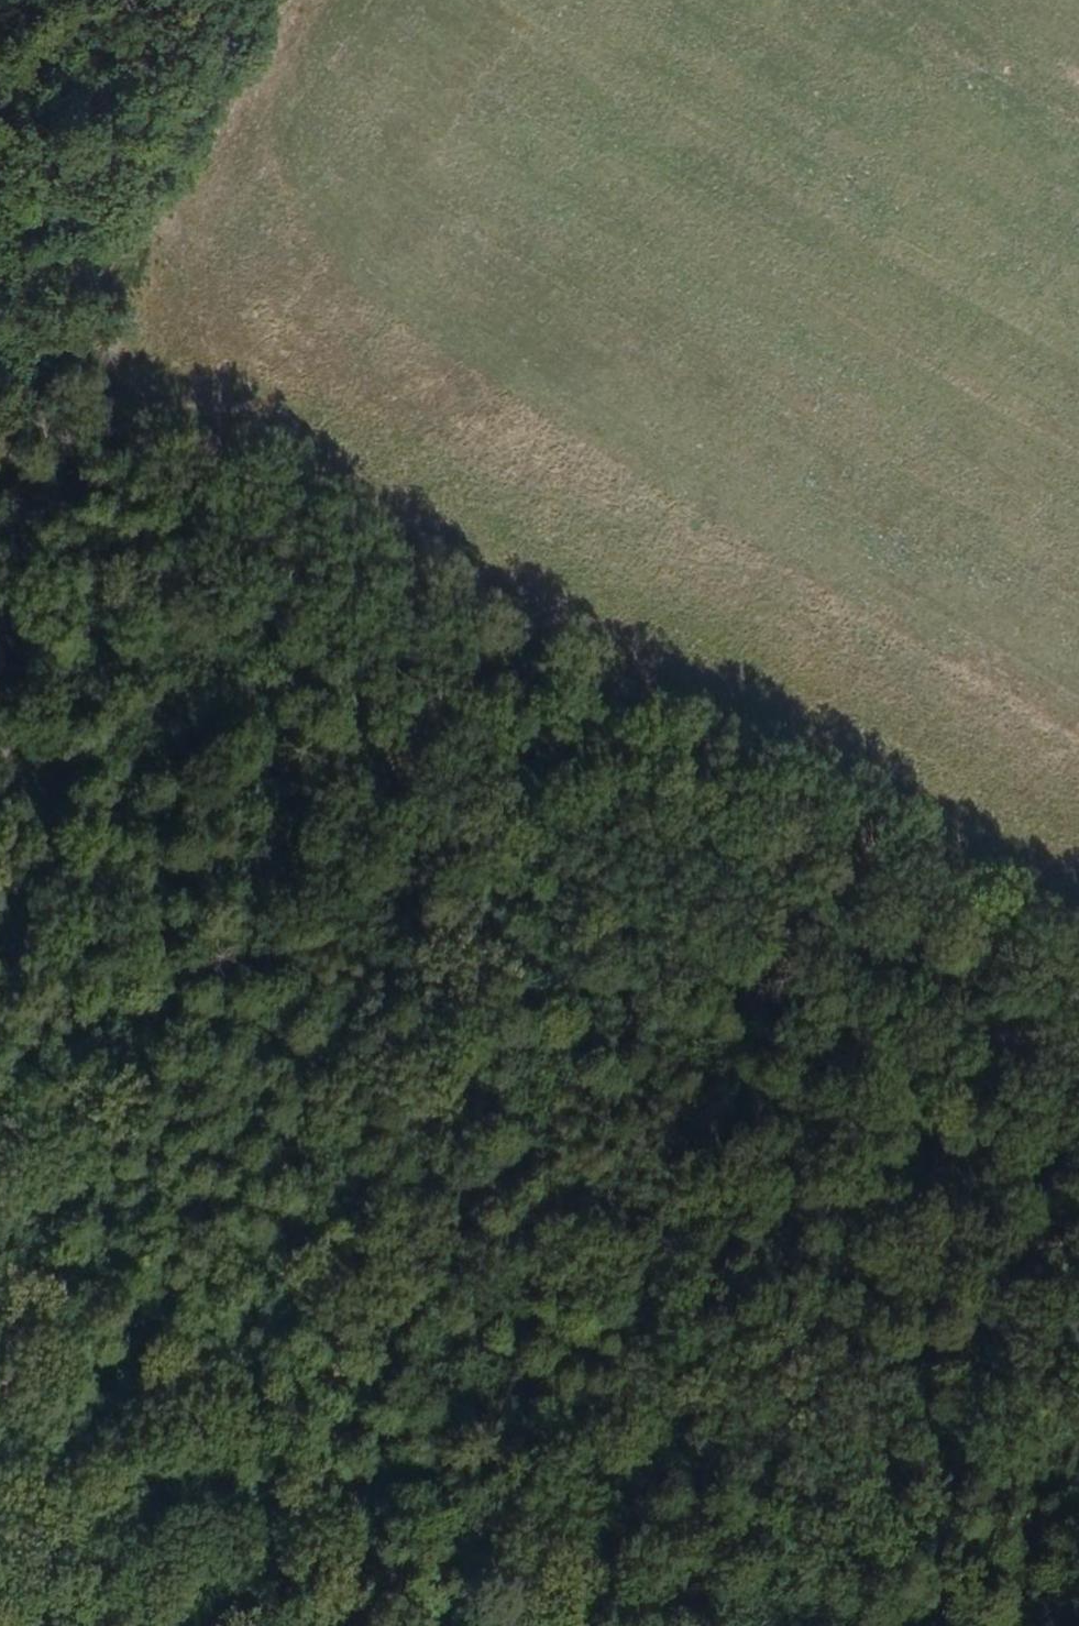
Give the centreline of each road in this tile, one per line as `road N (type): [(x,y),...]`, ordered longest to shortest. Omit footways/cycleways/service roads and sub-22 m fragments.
road 1 (track): [(251,0),(149,127),(0,416)]
road 2 (track): [(0,1340),(176,1625)]

